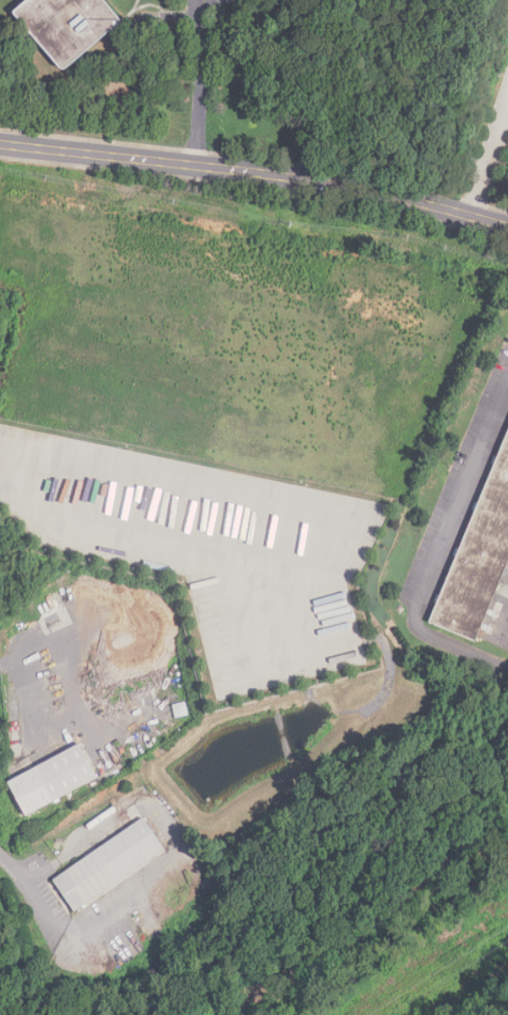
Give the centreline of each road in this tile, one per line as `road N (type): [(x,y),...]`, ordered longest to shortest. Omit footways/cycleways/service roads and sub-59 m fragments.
road 1 (tertiary): [(507,228),(316,183),(0,145)]

